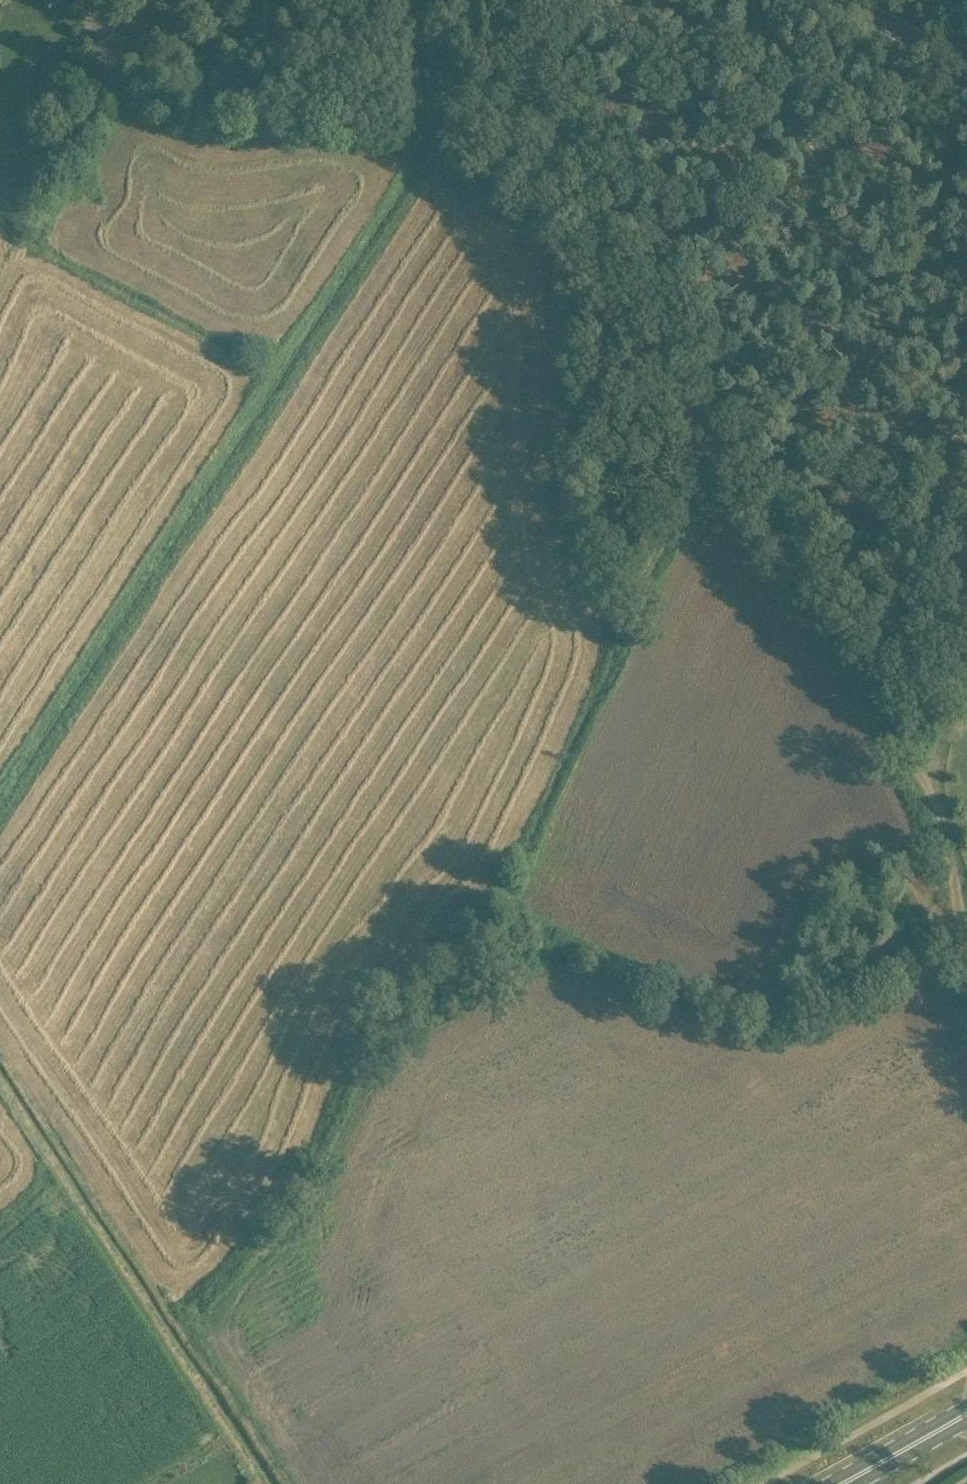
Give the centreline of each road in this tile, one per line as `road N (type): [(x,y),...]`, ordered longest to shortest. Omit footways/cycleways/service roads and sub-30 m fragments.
road 1 (track): [(527,0),(573,194),(619,298),(730,480),(821,605),(935,802),(966,948)]
road 2 (unclassified): [(966,71),(835,0)]
road 3 (primary): [(840,1483),(966,1412)]

